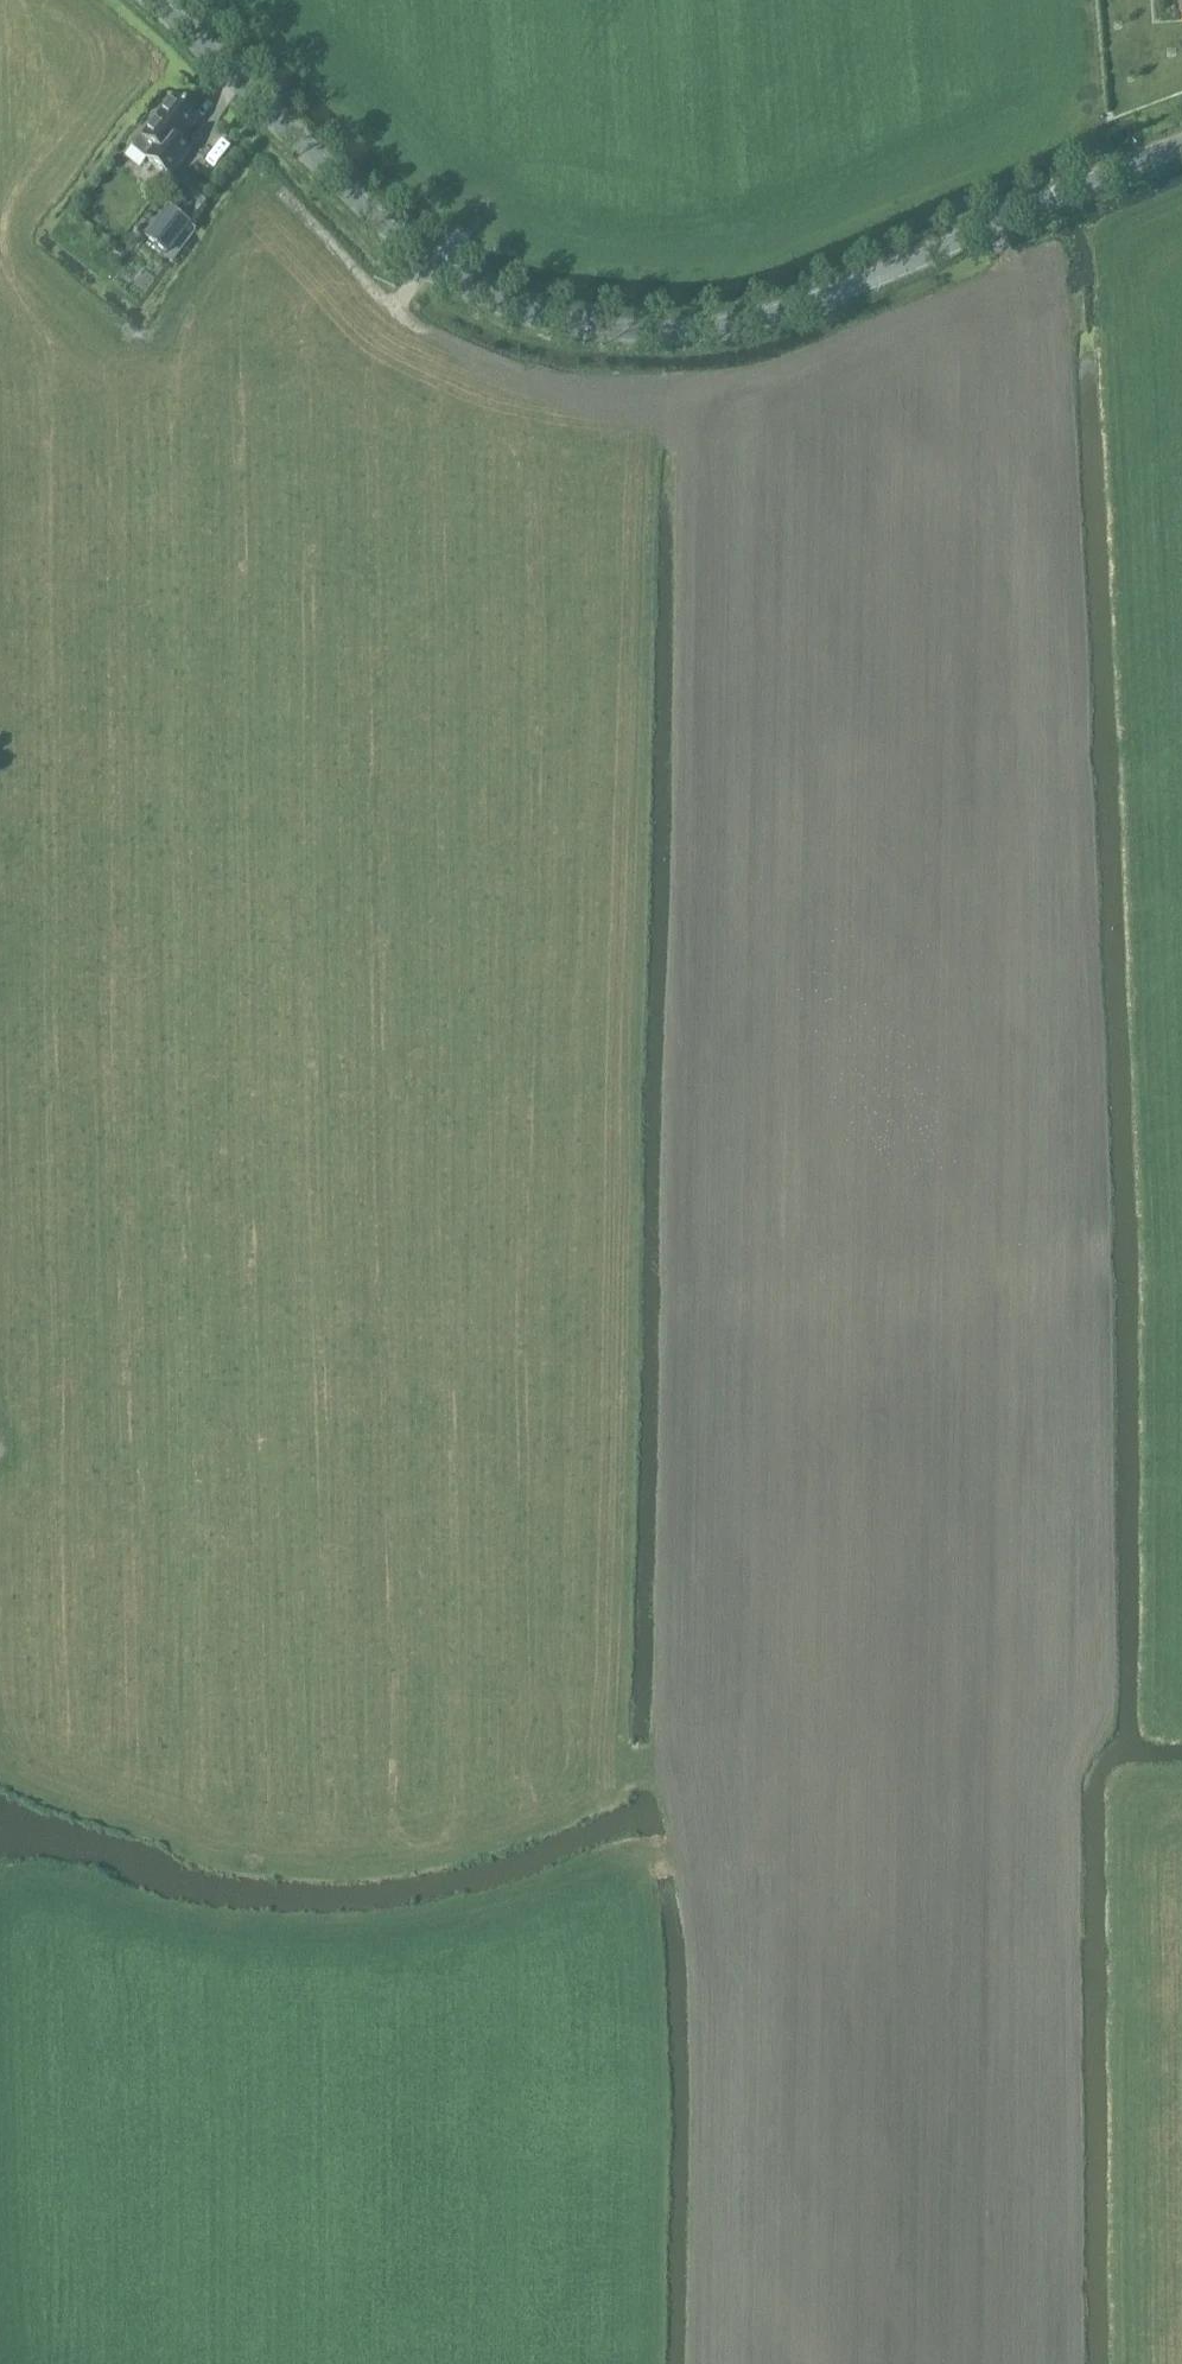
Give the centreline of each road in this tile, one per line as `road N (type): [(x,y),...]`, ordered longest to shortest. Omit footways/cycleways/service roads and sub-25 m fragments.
road 1 (tertiary): [(151,0),(445,276),(534,317),(618,330),(718,327),(792,310),(1181,147)]

